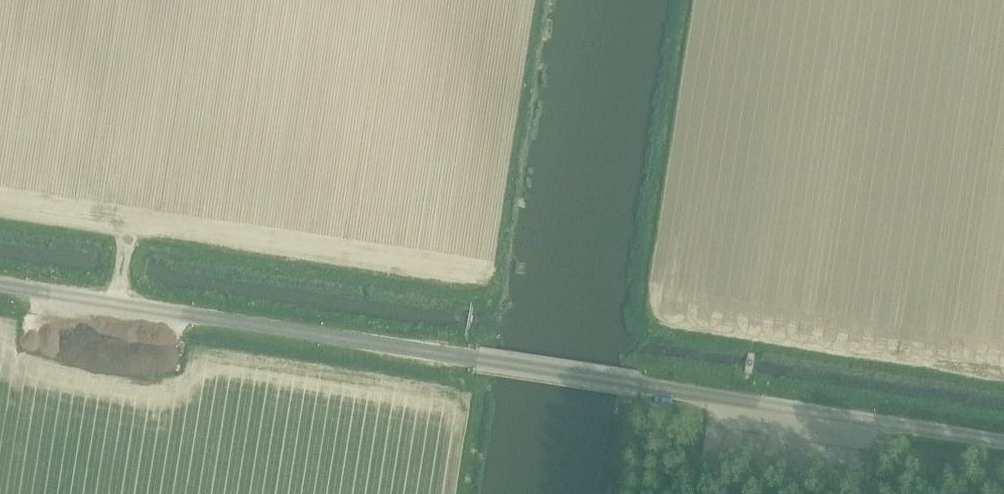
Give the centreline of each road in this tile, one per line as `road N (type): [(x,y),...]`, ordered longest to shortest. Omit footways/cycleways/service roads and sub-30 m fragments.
road 1 (tertiary): [(1003,442),(0,282)]
road 2 (track): [(0,209),(122,228),(111,299)]

